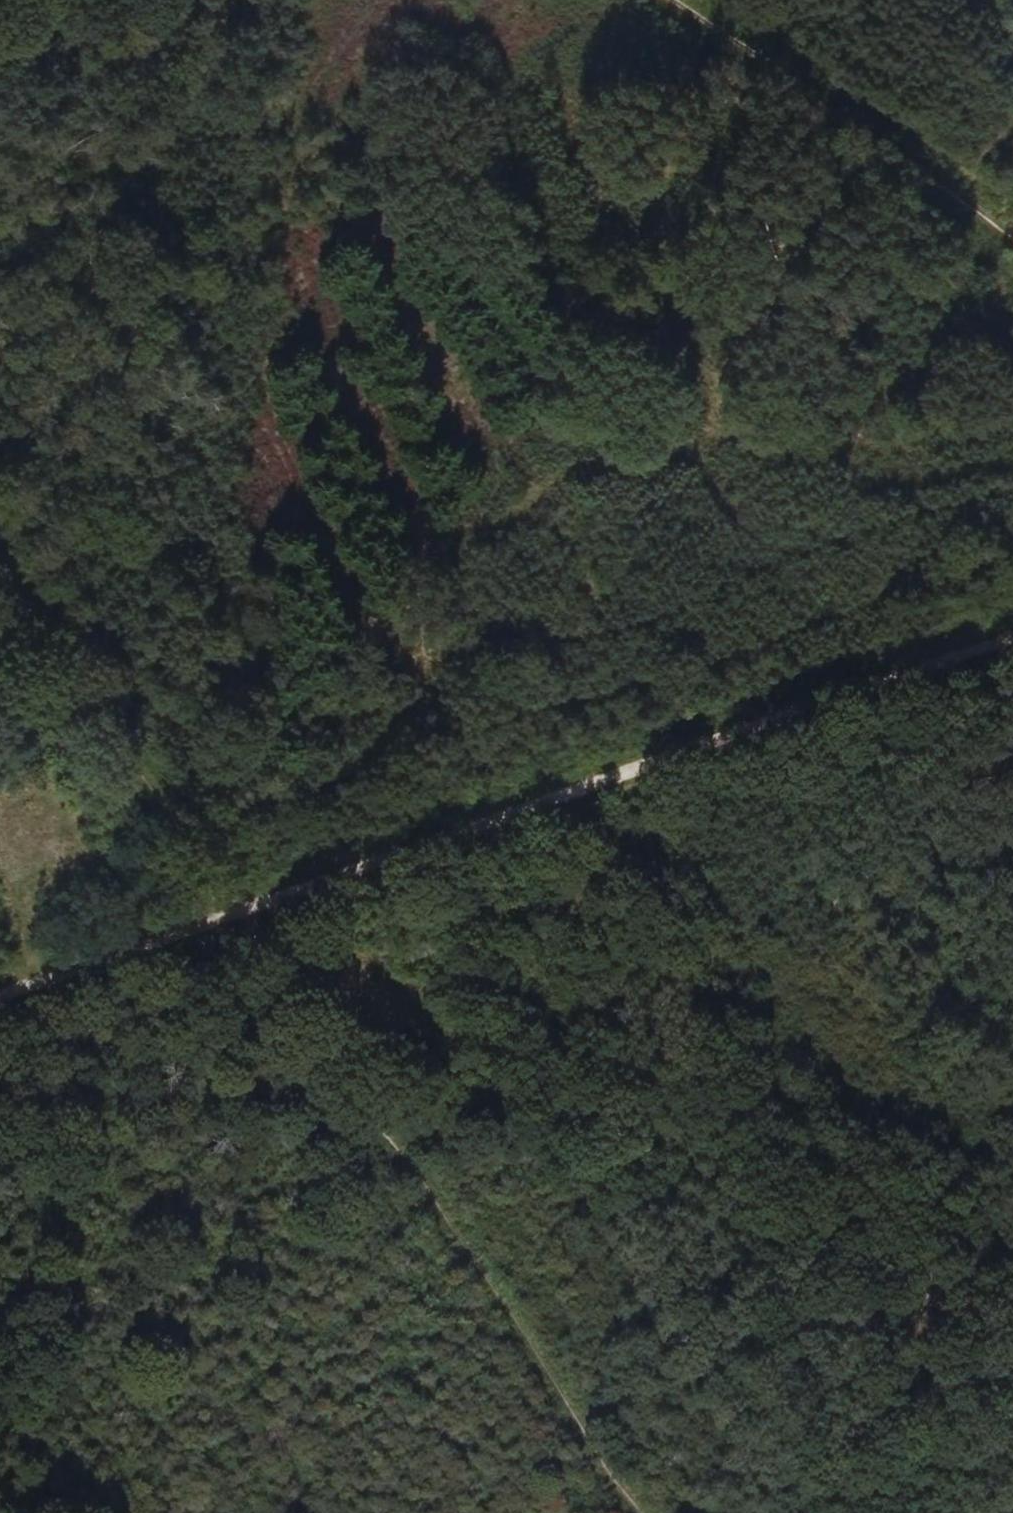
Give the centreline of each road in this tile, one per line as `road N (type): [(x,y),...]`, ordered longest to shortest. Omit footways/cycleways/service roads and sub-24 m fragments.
road 1 (track): [(0,996),(1012,637)]

